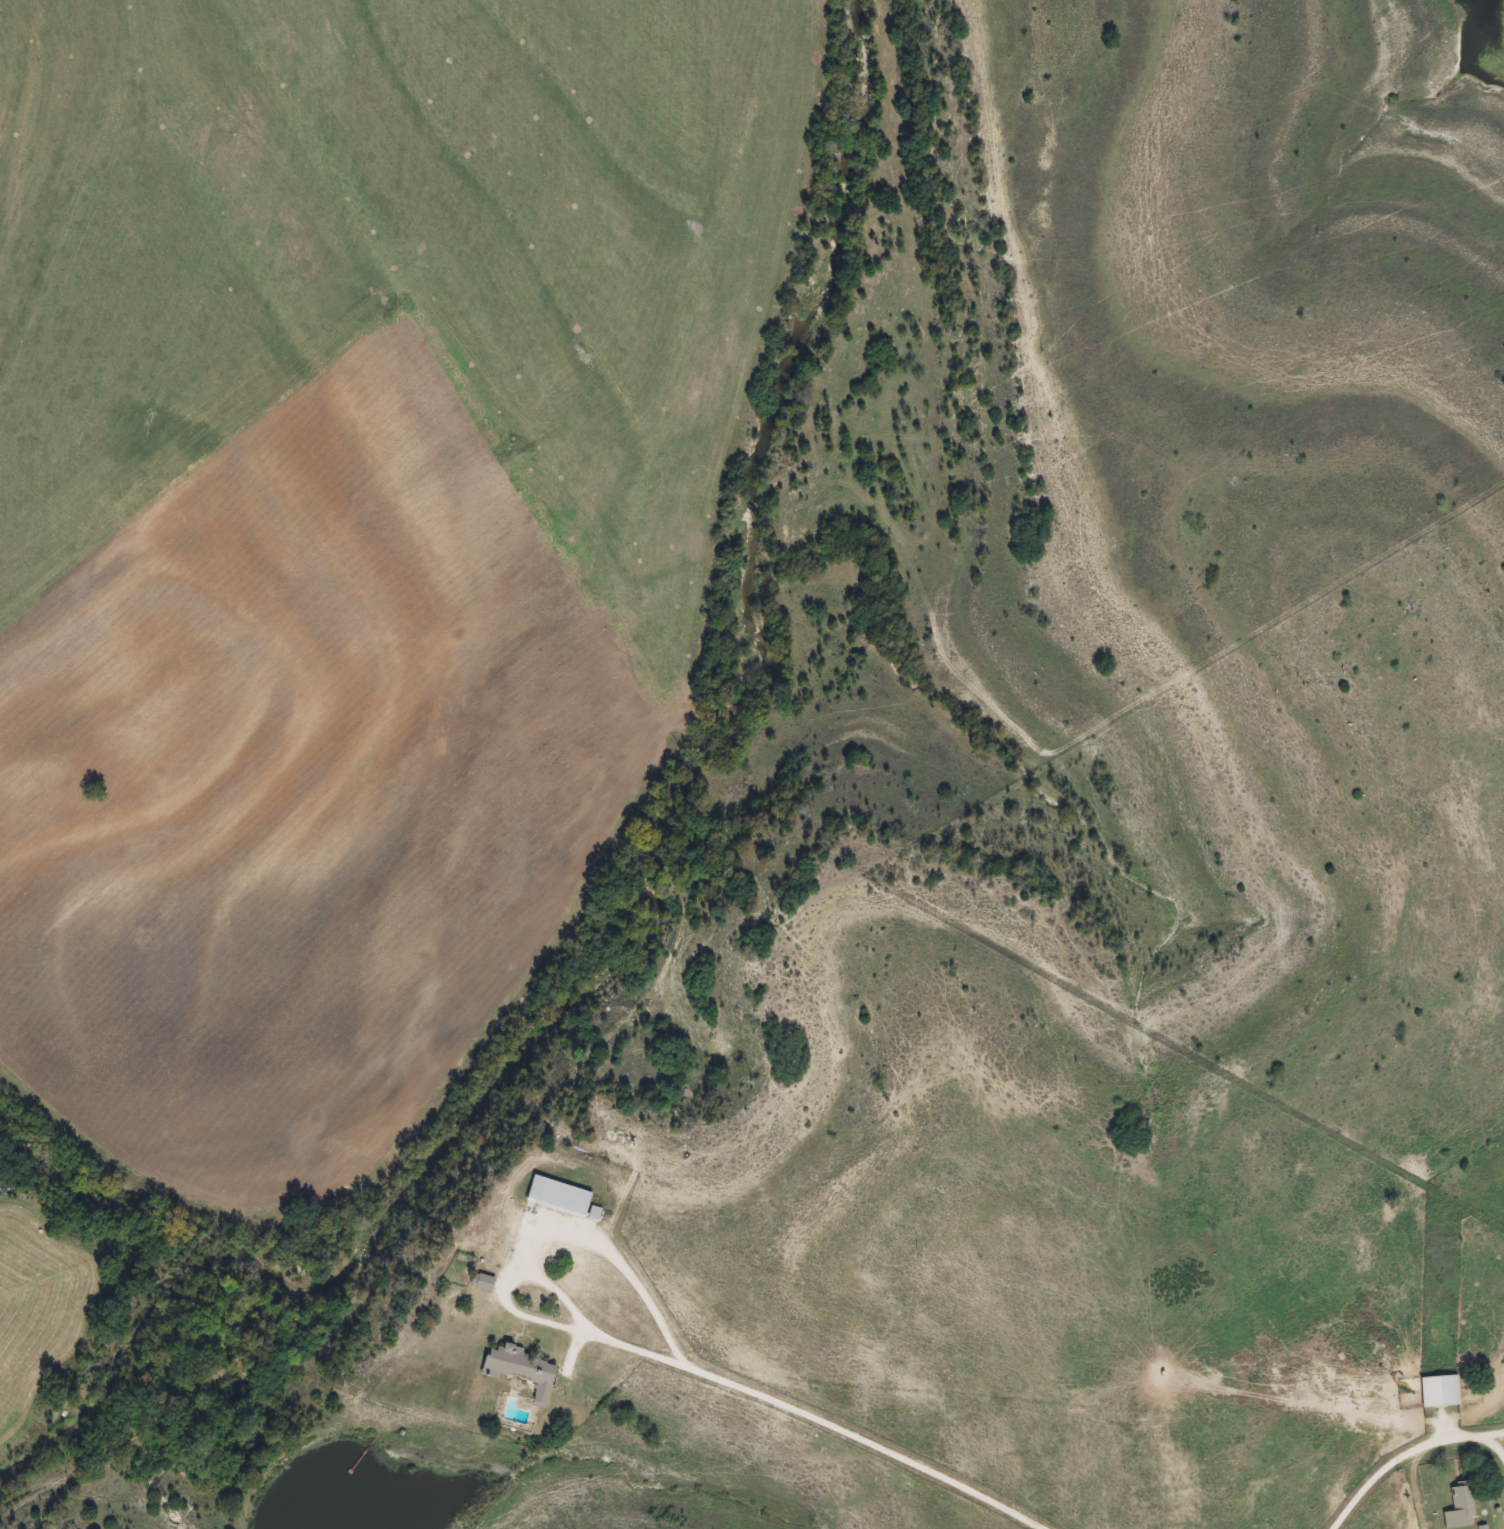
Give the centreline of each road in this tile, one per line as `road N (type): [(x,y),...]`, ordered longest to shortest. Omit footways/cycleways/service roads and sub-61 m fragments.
road 1 (residential): [(513,1275),(562,1295),(606,1336),(766,1392),(1047,1528)]
road 2 (residential): [(1336,1528),(1384,1474),(1437,1442),(1480,1434),(1503,1462)]

